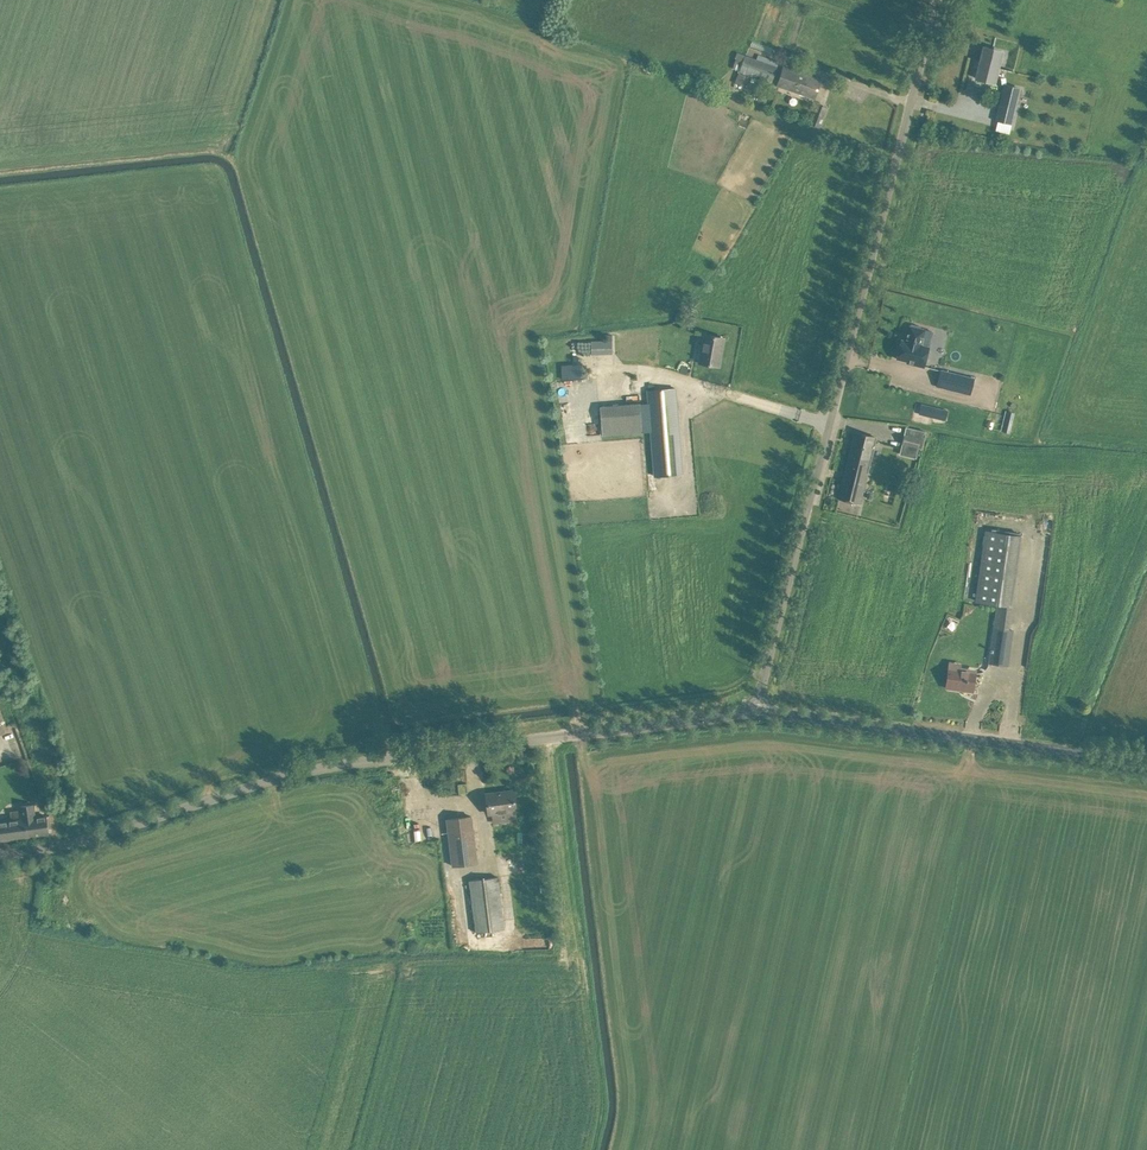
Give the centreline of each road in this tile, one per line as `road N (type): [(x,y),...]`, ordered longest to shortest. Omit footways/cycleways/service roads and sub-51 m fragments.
road 1 (unclassified): [(757,709),(299,771),(0,859)]
road 2 (unclassified): [(757,709),(886,155)]
road 3 (unclassified): [(1146,760),(757,709)]
road 4 (unclassified): [(886,155),(635,71)]
road 5 (unclassified): [(886,155),(926,0)]

